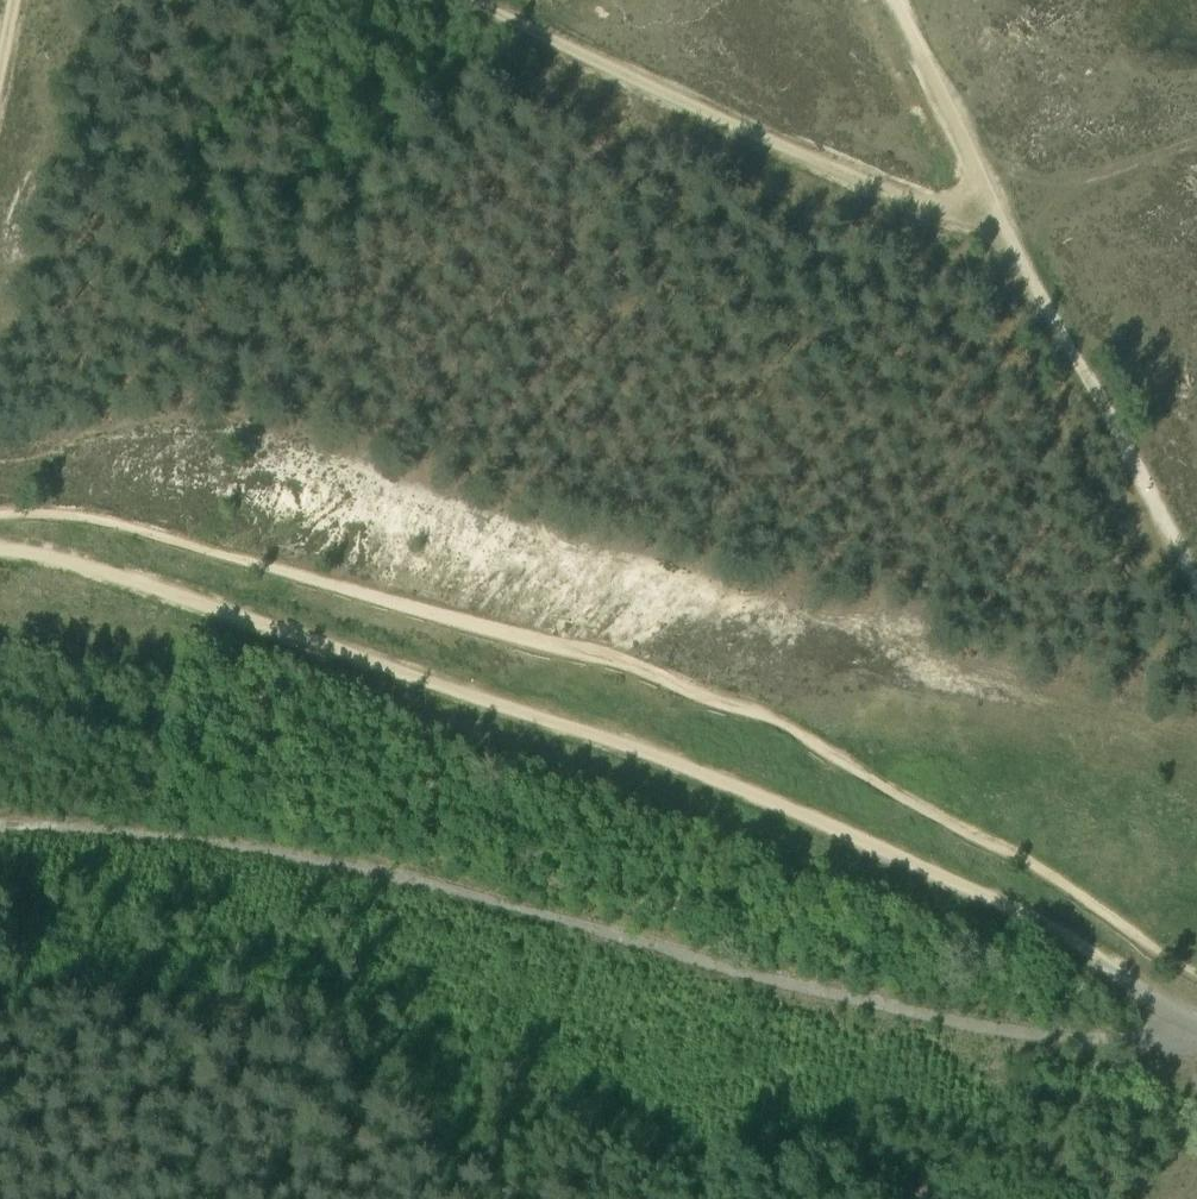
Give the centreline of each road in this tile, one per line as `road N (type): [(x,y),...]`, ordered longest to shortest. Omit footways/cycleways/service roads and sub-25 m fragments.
road 1 (track): [(1196,1024),(1033,914),(650,745),(227,596),(0,530)]
road 2 (track): [(1196,1042),(949,1016),(495,888),(314,849),(101,814),(0,813)]
road 3 (track): [(1196,569),(902,0)]
road 4 (track): [(1008,203),(959,200),(879,172),(509,0)]

